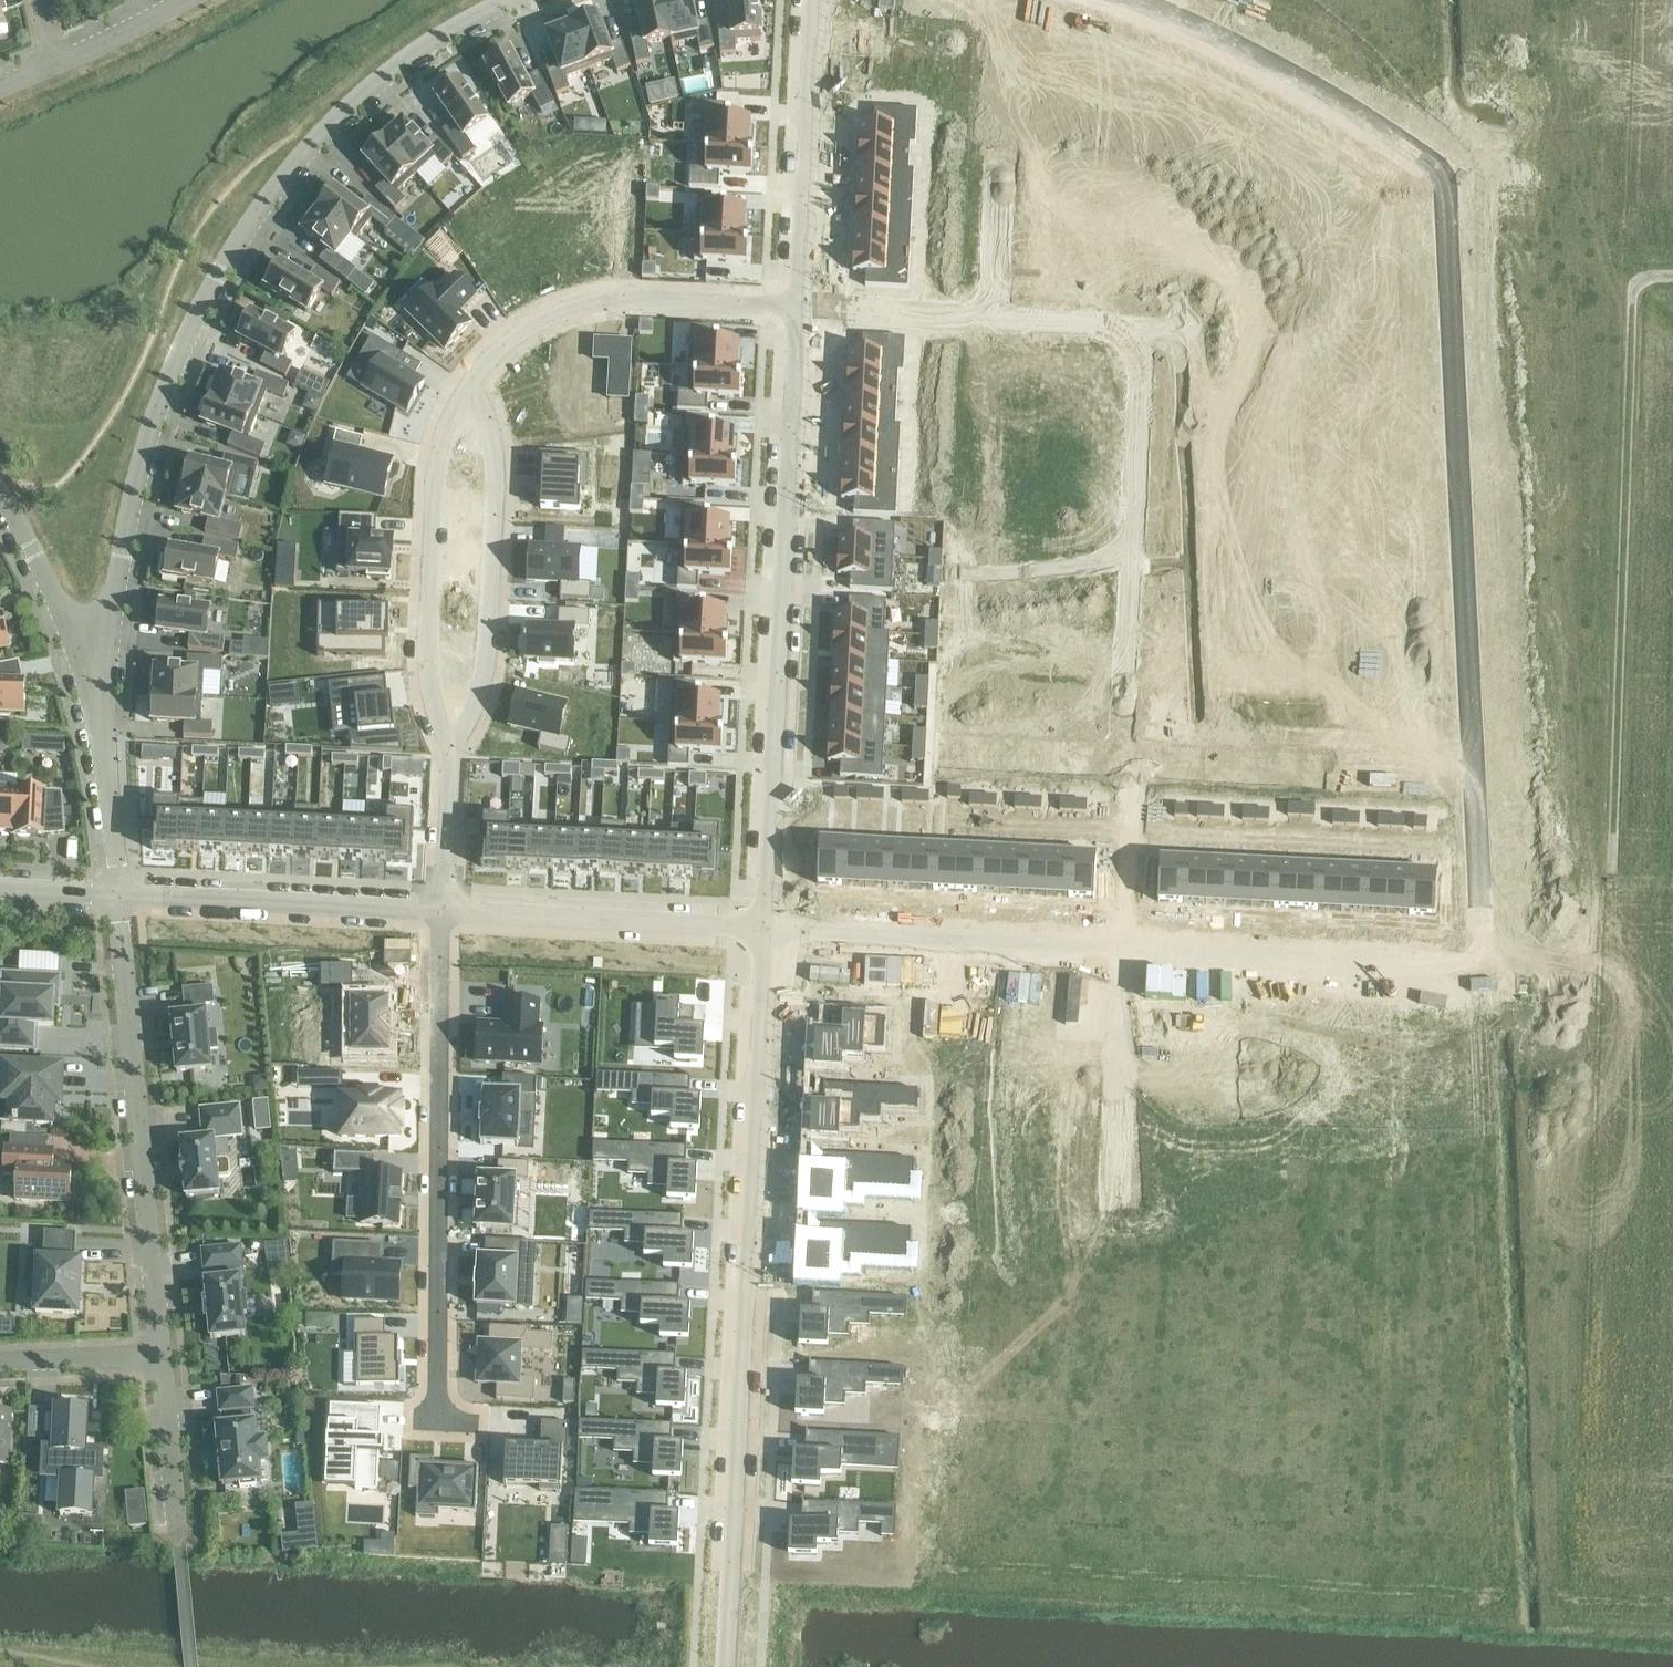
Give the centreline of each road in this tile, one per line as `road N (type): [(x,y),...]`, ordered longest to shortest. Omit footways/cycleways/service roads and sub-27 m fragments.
road 1 (residential): [(1135,0),(1248,52),(1442,171),(1489,963)]
road 2 (residential): [(798,307),(1150,316),(1127,947)]
road 3 (residential): [(93,666),(155,407),(191,321),(266,196),(410,53),(518,0)]
road 4 (residential): [(761,930),(724,1666)]
road 5 (residential): [(1489,963),(1537,1627)]
road 6 (residential): [(798,307),(761,930)]
road 7 (residential): [(438,1420),(440,914)]
road 8 (residential): [(116,897),(156,1359)]
road 9 (residential): [(1127,947),(1106,1407)]
road 10 (residential): [(469,382),(439,442),(425,560),(425,672),(433,719),(449,746)]
road 11 (residential): [(449,746),(482,677),(490,612),(495,482),(486,419),(469,382)]
road 12 (residential): [(1127,947),(761,930)]
road 13 (residential): [(1489,963),(1127,947)]
road 14 (residential): [(798,307),(615,299),(560,311),(515,336),(469,382)]
road 15 (residential): [(116,897),(440,914)]
road 16 (residential): [(440,914),(761,930)]
road 17 (residential): [(815,0),(798,307)]
road 18 (residential): [(116,897),(93,666)]
road 19 (residential): [(1672,970),(1489,963)]
road 20 (residential): [(0,510),(31,549),(93,666)]
road 21 (residential): [(156,1359),(175,1540)]
road 22 (residential): [(449,746),(440,914)]
road 23 (residential): [(0,1367),(156,1359)]
road 24 (residential): [(56,65),(182,0)]

